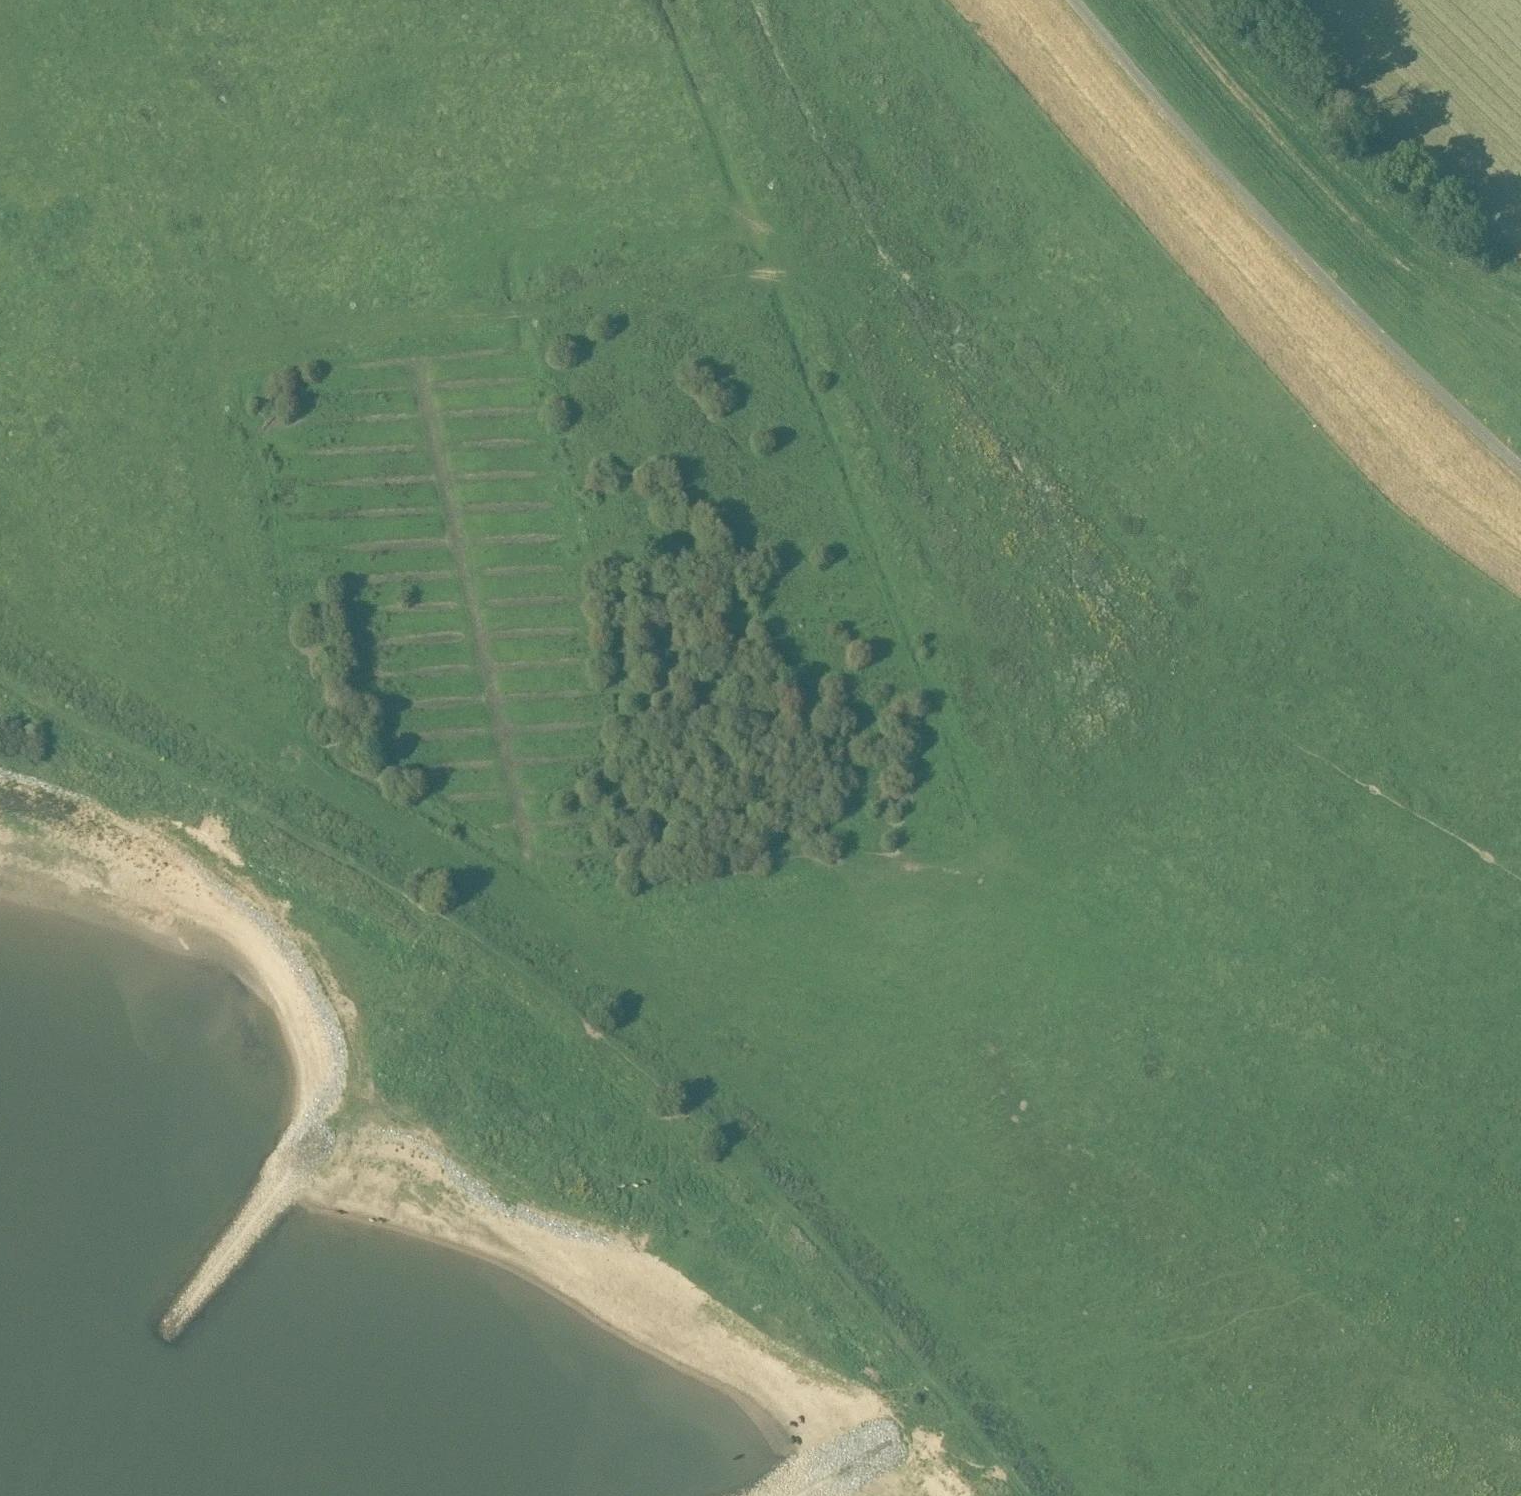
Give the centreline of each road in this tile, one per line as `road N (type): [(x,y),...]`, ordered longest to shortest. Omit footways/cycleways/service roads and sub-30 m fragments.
road 1 (track): [(1520,469),(1301,257),(1079,0)]

